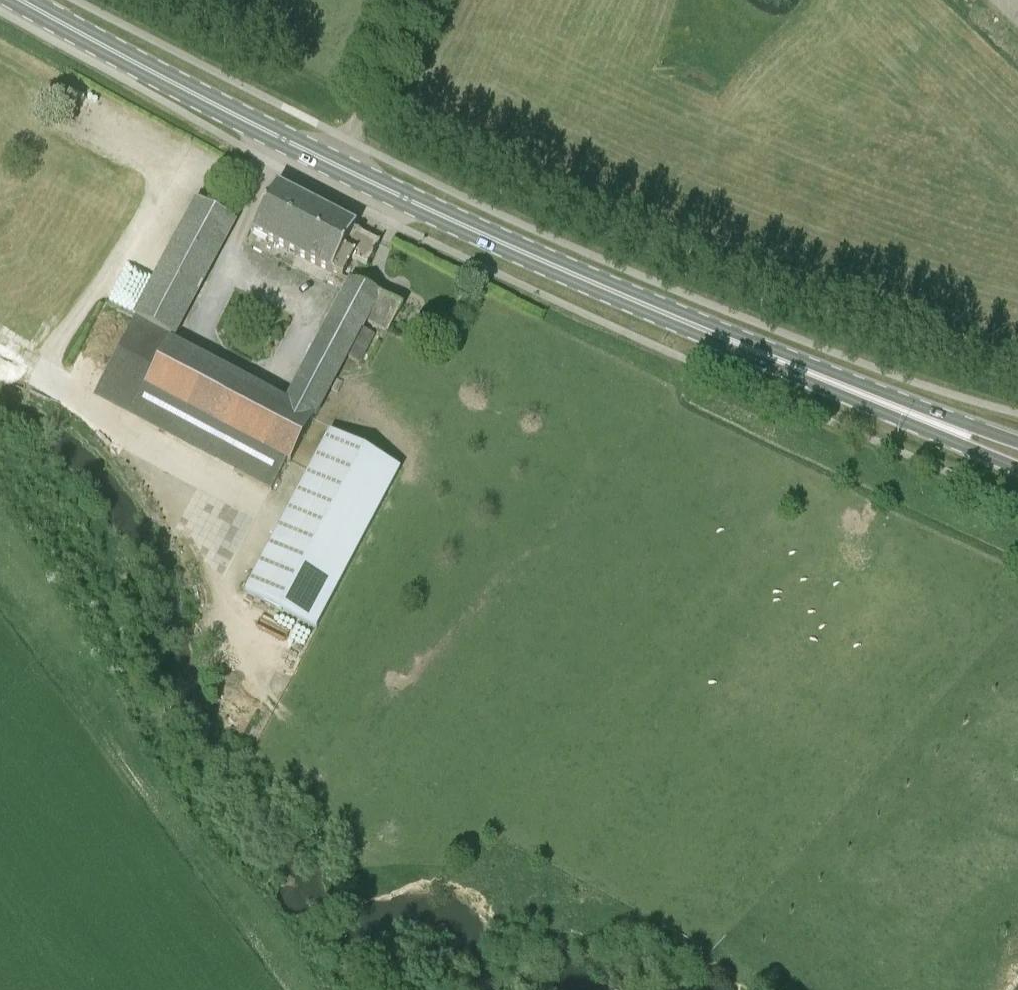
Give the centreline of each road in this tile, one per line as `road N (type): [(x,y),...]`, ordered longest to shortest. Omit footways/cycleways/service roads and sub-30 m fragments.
road 1 (primary): [(906,413),(403,197),(21,0)]
road 2 (primary): [(906,413),(1017,468)]

